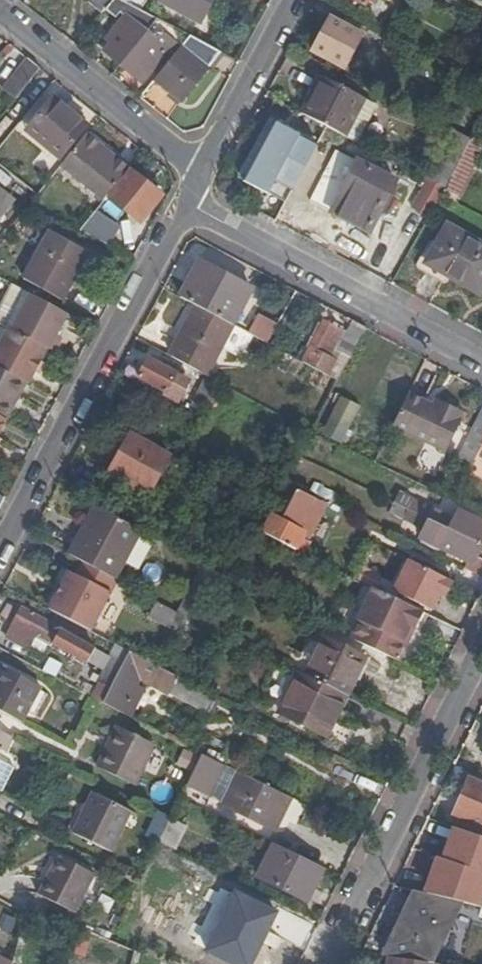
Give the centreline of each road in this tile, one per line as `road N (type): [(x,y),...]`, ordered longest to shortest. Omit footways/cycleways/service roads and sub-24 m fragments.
road 1 (residential): [(188,207),(0,553)]
road 2 (residential): [(481,362),(188,207)]
road 3 (residential): [(337,946),(481,648)]
road 4 (residential): [(0,9),(202,168)]
road 5 (residential): [(202,168),(293,0)]

